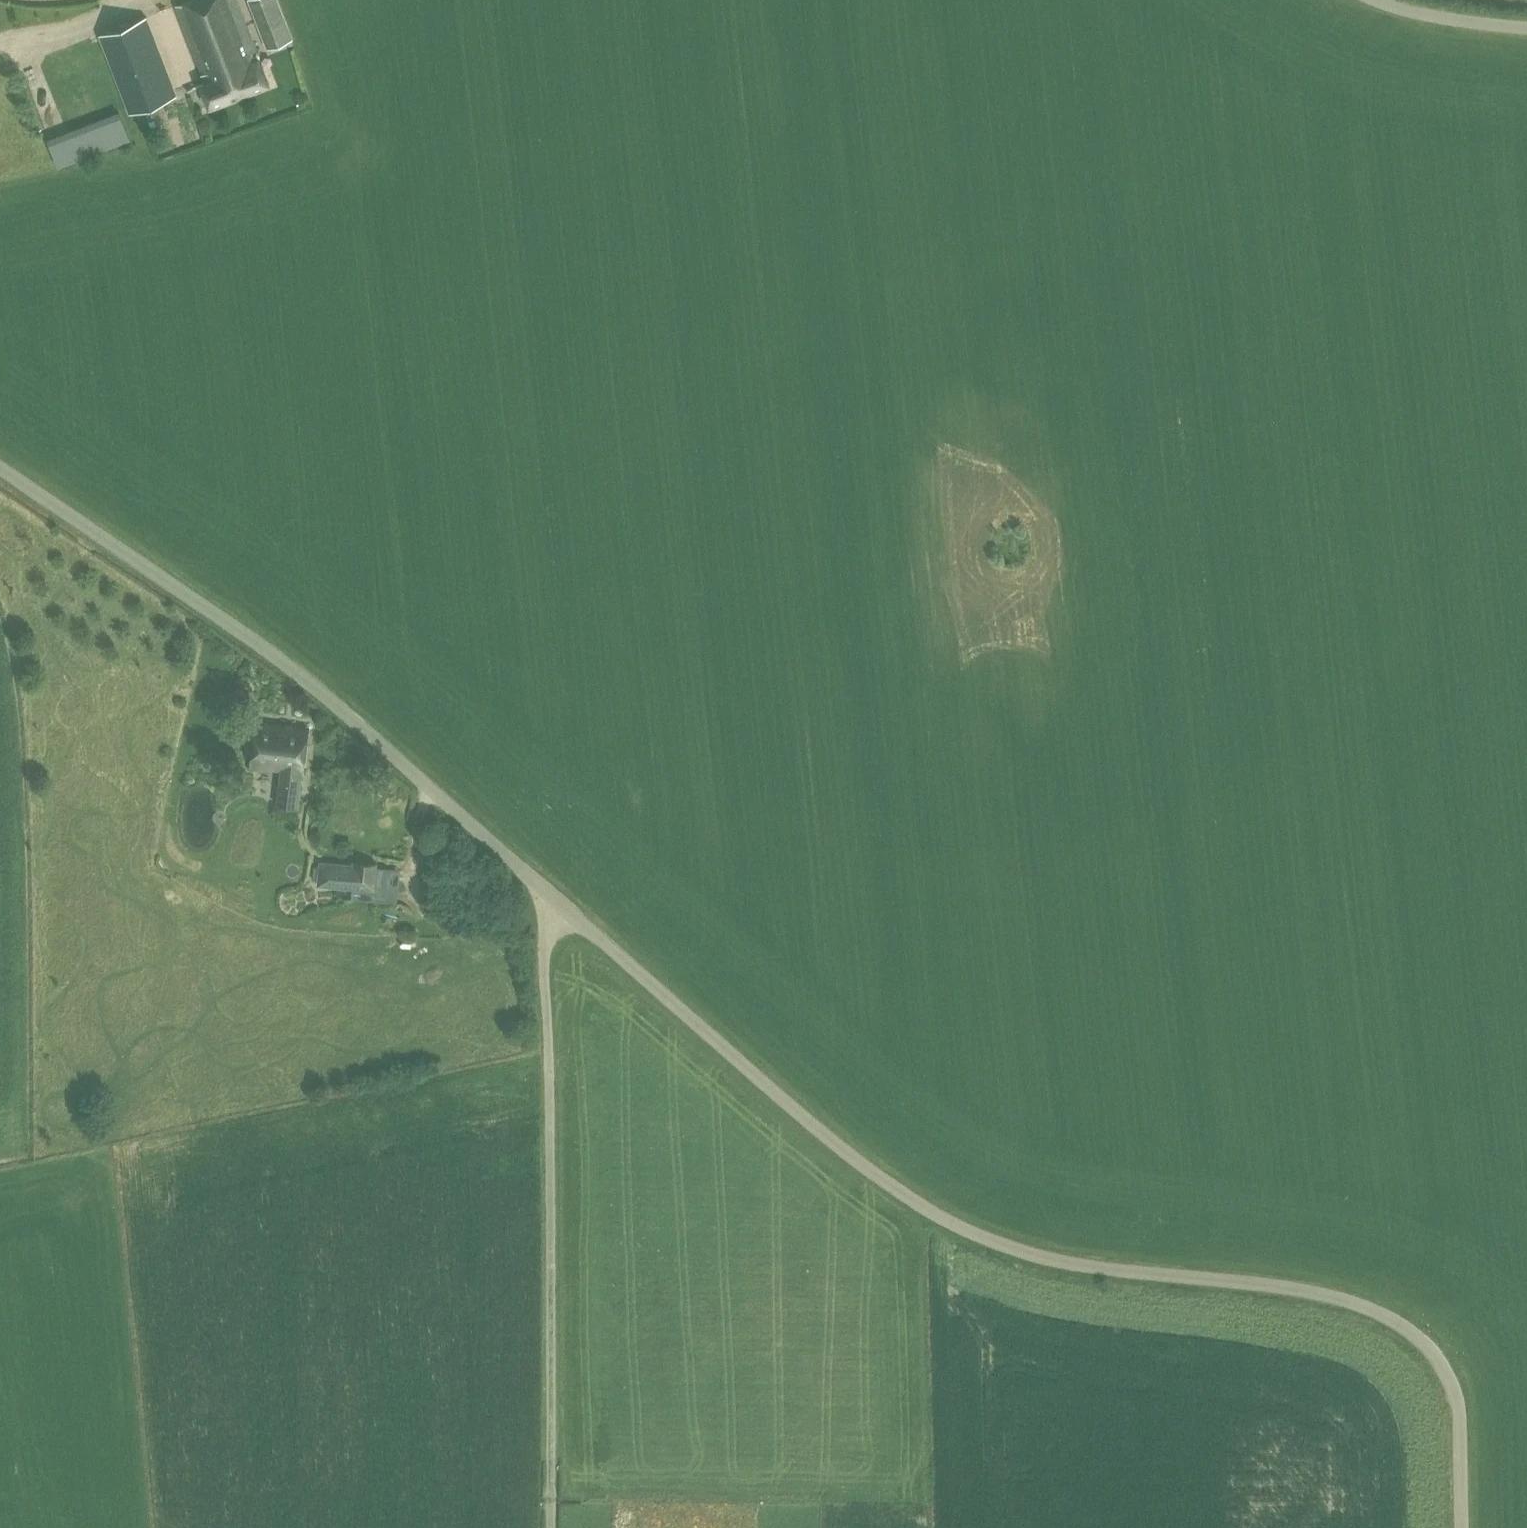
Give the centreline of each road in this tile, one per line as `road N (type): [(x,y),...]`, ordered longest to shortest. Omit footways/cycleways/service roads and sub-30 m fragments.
road 1 (unclassified): [(1466,1527),(1458,1395),(1447,1371),(1408,1332),(1386,1317),(1314,1296),(1022,1256),(933,1216),(828,1140),(263,647),(0,468)]
road 2 (unclassified): [(1526,29),(1436,19),(1375,0)]

